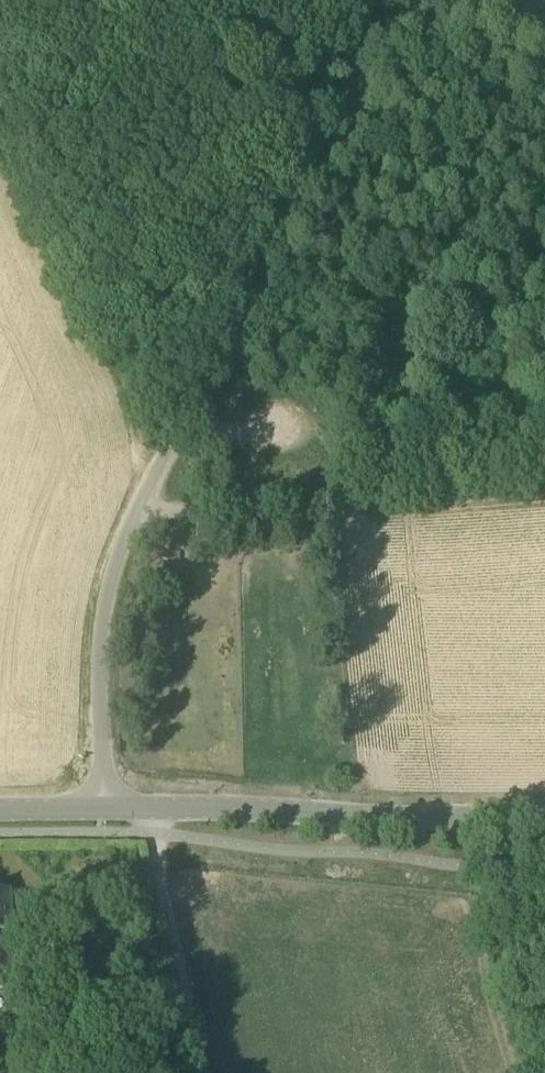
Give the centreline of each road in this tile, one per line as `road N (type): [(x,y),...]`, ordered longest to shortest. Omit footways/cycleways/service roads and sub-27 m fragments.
road 1 (unclassified): [(101,801),(112,572),(145,483),(411,0)]
road 2 (unclassified): [(101,801),(544,796)]
road 3 (track): [(138,503),(214,506),(544,478)]
road 4 (track): [(152,830),(203,1072)]

